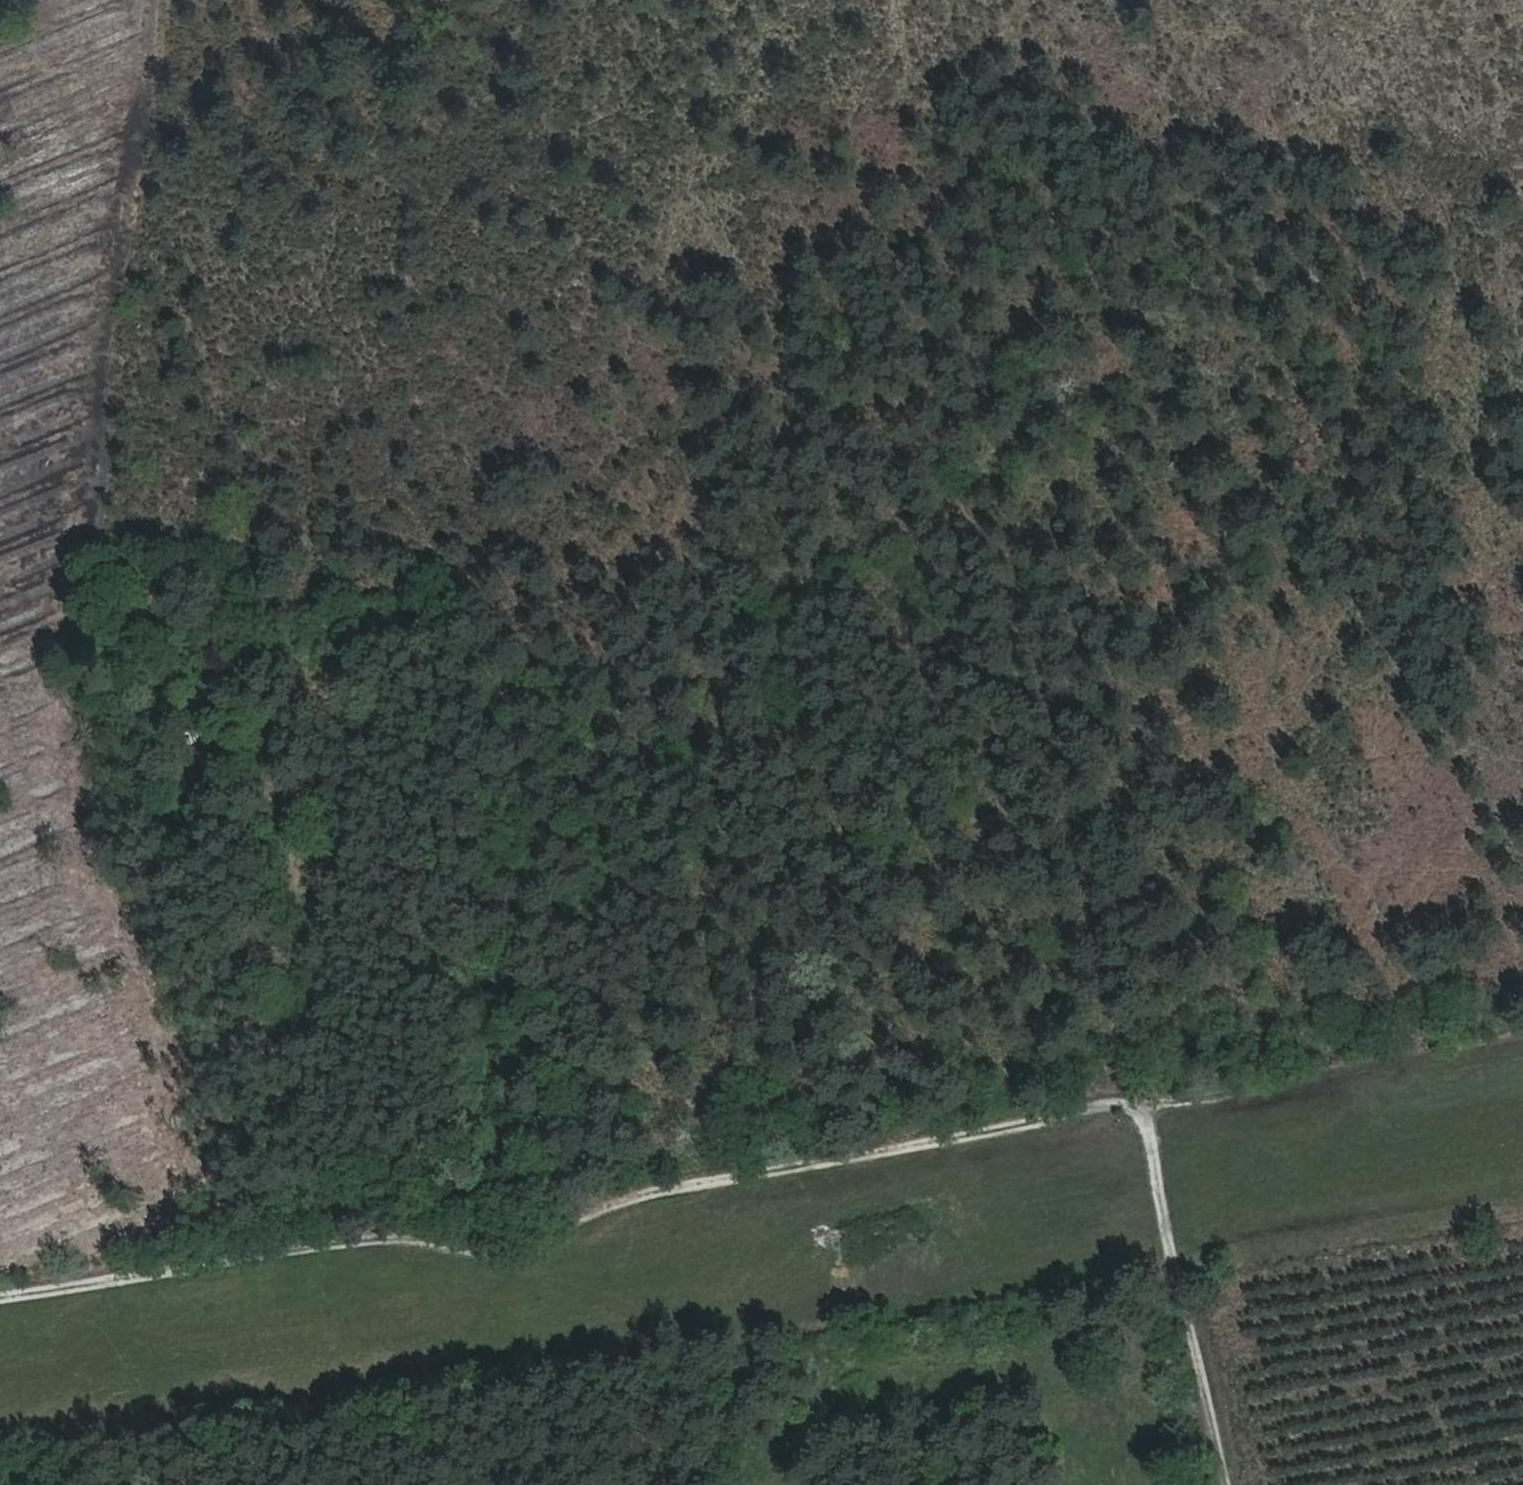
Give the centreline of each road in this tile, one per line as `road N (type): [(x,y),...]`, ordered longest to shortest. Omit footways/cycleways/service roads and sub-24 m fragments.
road 1 (track): [(0,1293),(1522,1046)]
road 2 (track): [(1131,1110),(1220,1484)]

